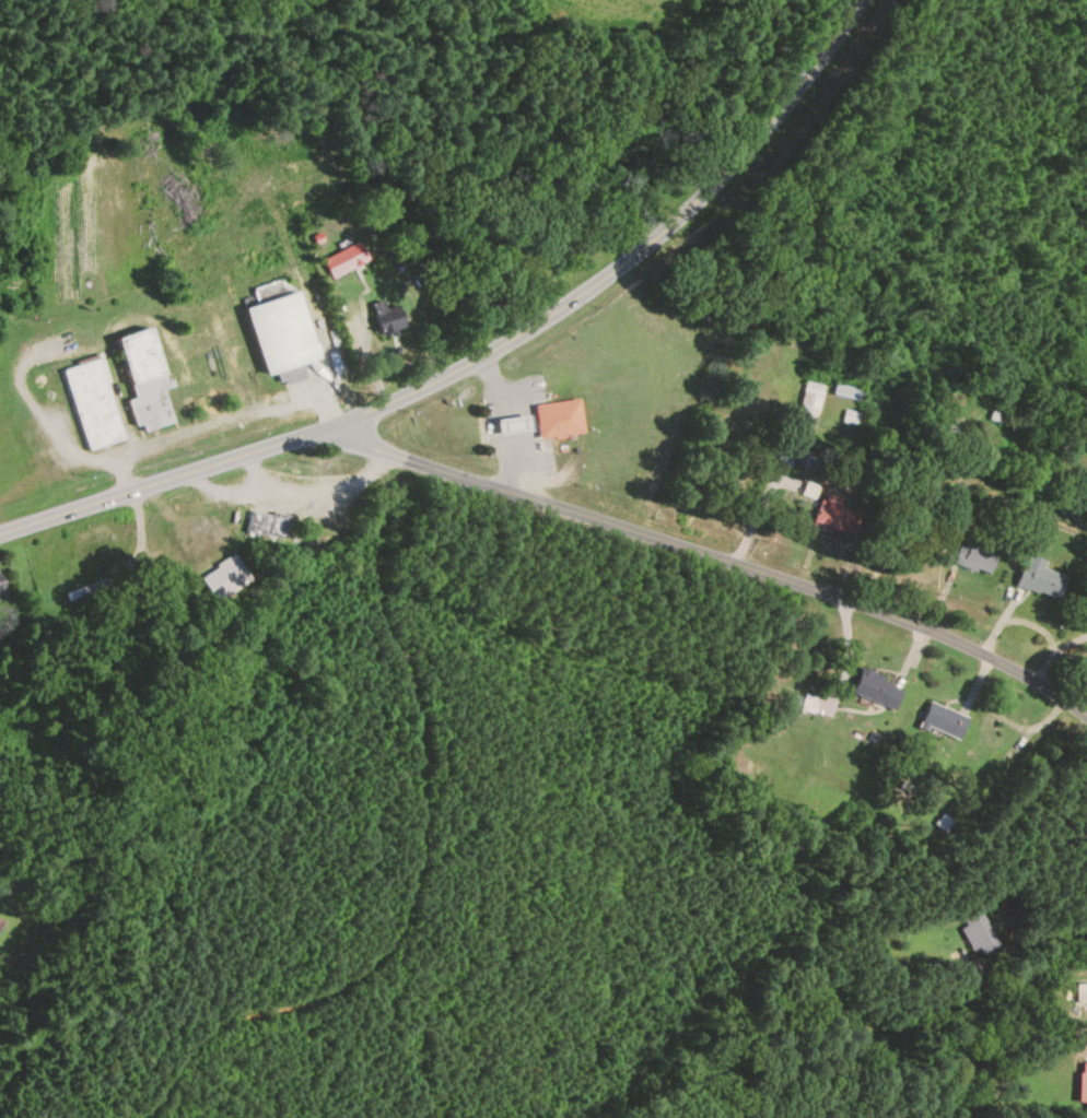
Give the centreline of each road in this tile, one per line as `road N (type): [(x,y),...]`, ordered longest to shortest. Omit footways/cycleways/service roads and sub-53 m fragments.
road 1 (secondary): [(0,537),(376,410),(498,348),(638,254),(709,189),(782,108),(859,0)]
road 2 (residential): [(330,426),(411,462),(884,612),(1025,675),(1086,715)]

